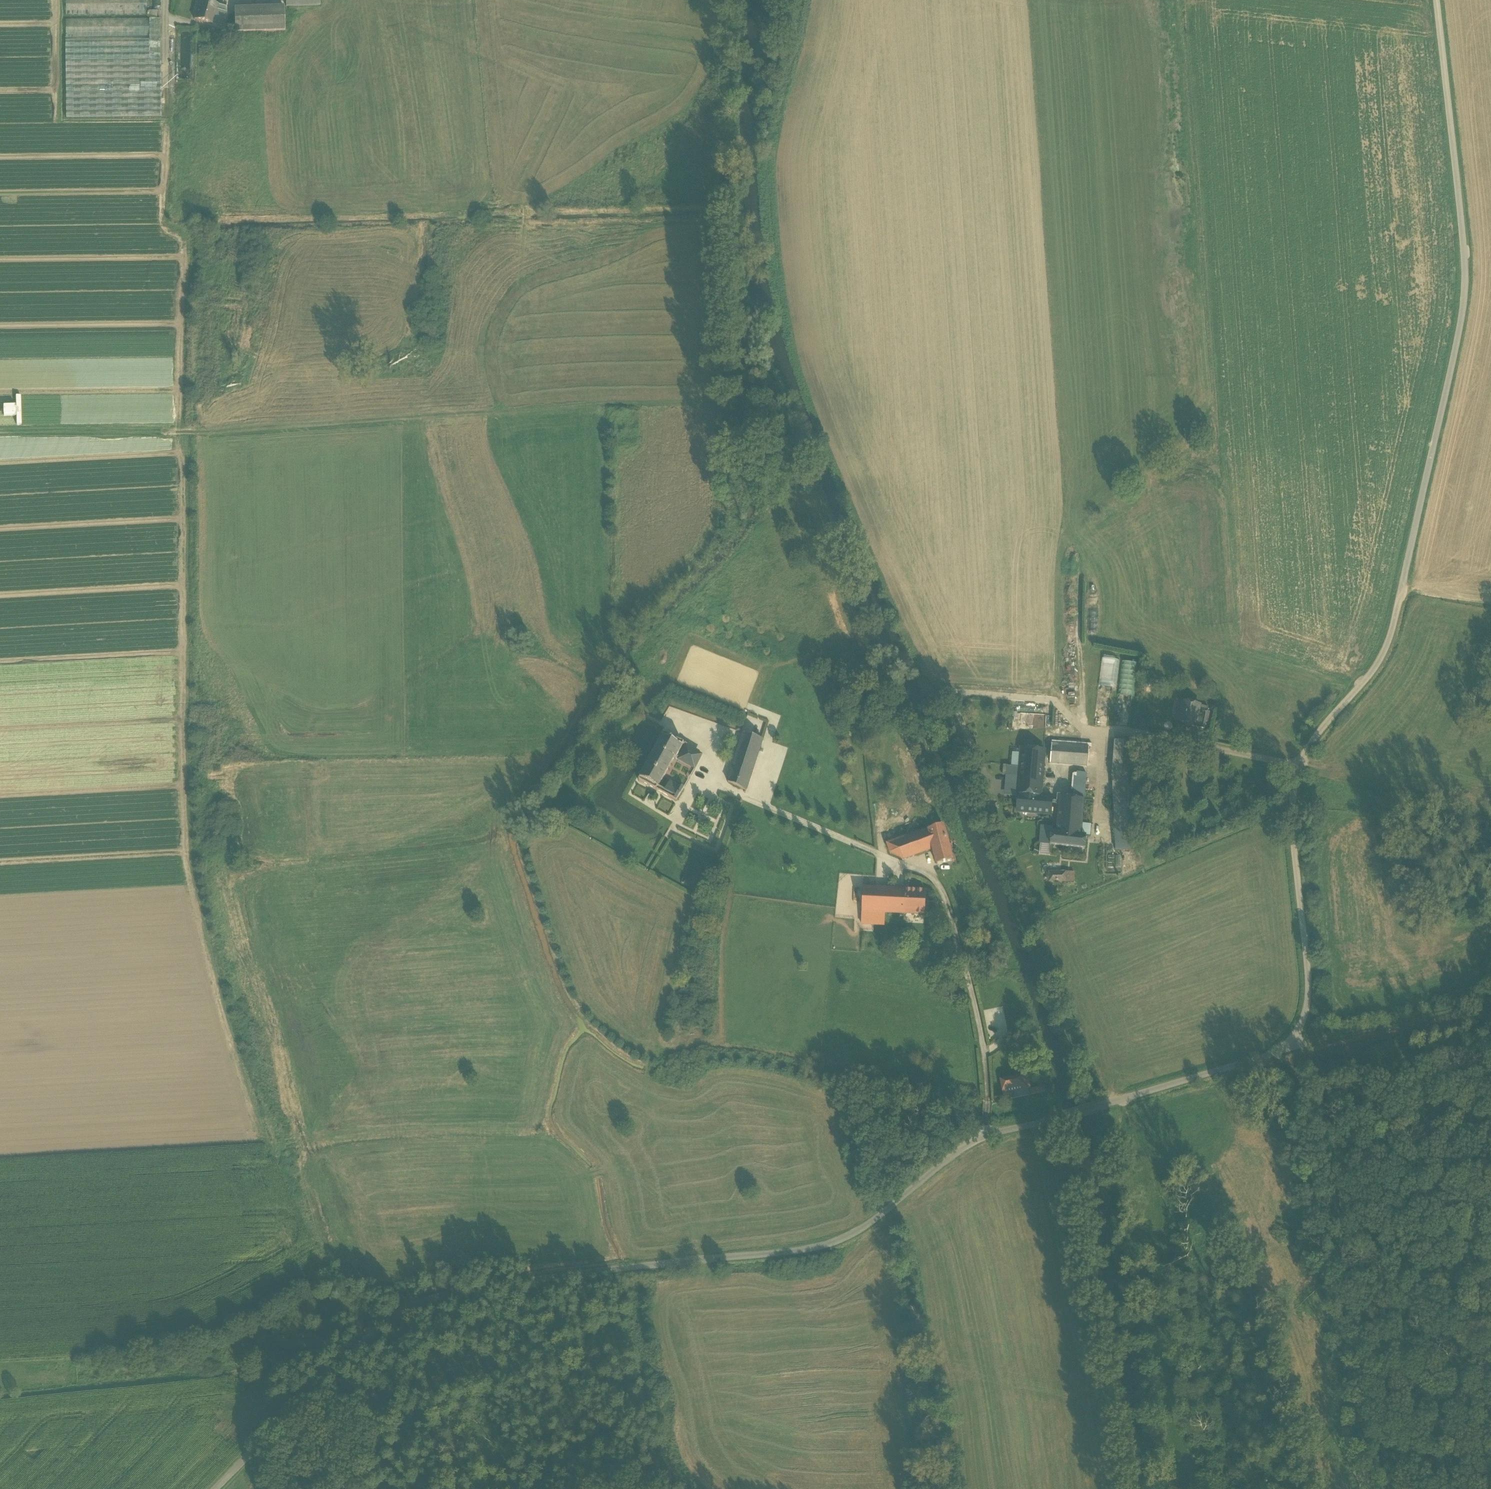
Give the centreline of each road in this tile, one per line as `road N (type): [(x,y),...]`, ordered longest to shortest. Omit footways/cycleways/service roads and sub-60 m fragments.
road 1 (unclassified): [(1436,0),(1463,304),(1386,647),(1318,733),(1295,779),(1308,990),(1290,1041),(1051,1122),(987,1132),(858,1231),(807,1251),(475,1288),(415,1303),(371,1333),(216,1488)]
road 2 (track): [(0,434),(189,433),(682,401)]
road 3 (track): [(1490,1001),(1308,1044),(1290,1041)]

